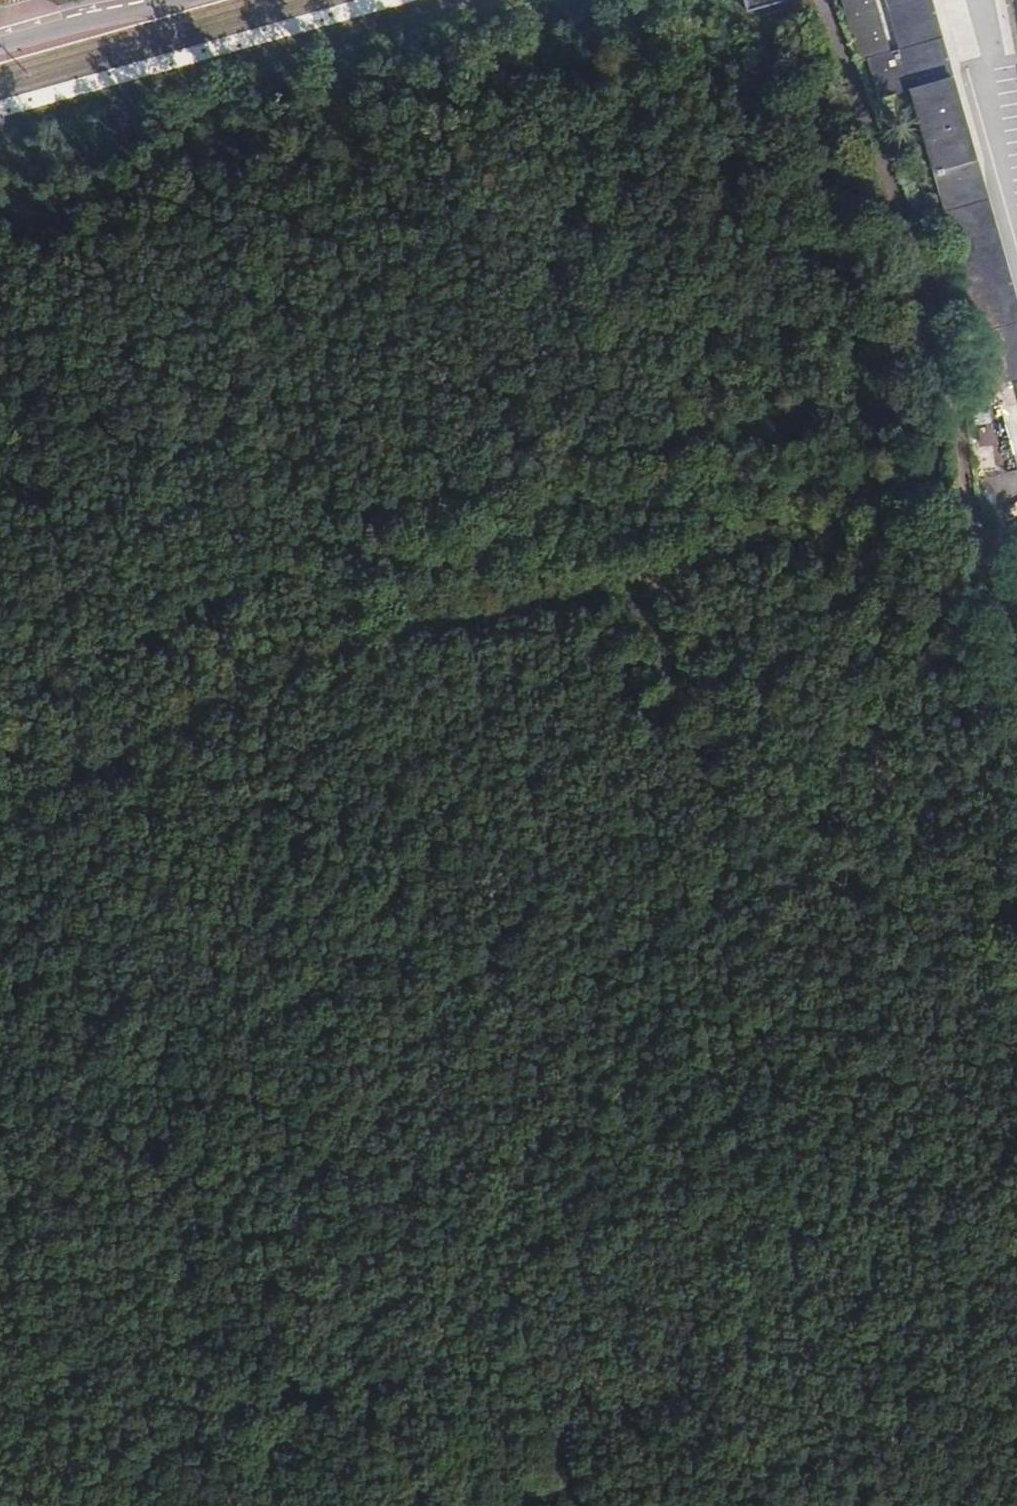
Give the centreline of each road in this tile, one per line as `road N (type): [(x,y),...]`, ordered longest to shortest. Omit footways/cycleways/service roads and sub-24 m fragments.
road 1 (unclassified): [(0,45),(176,0)]

